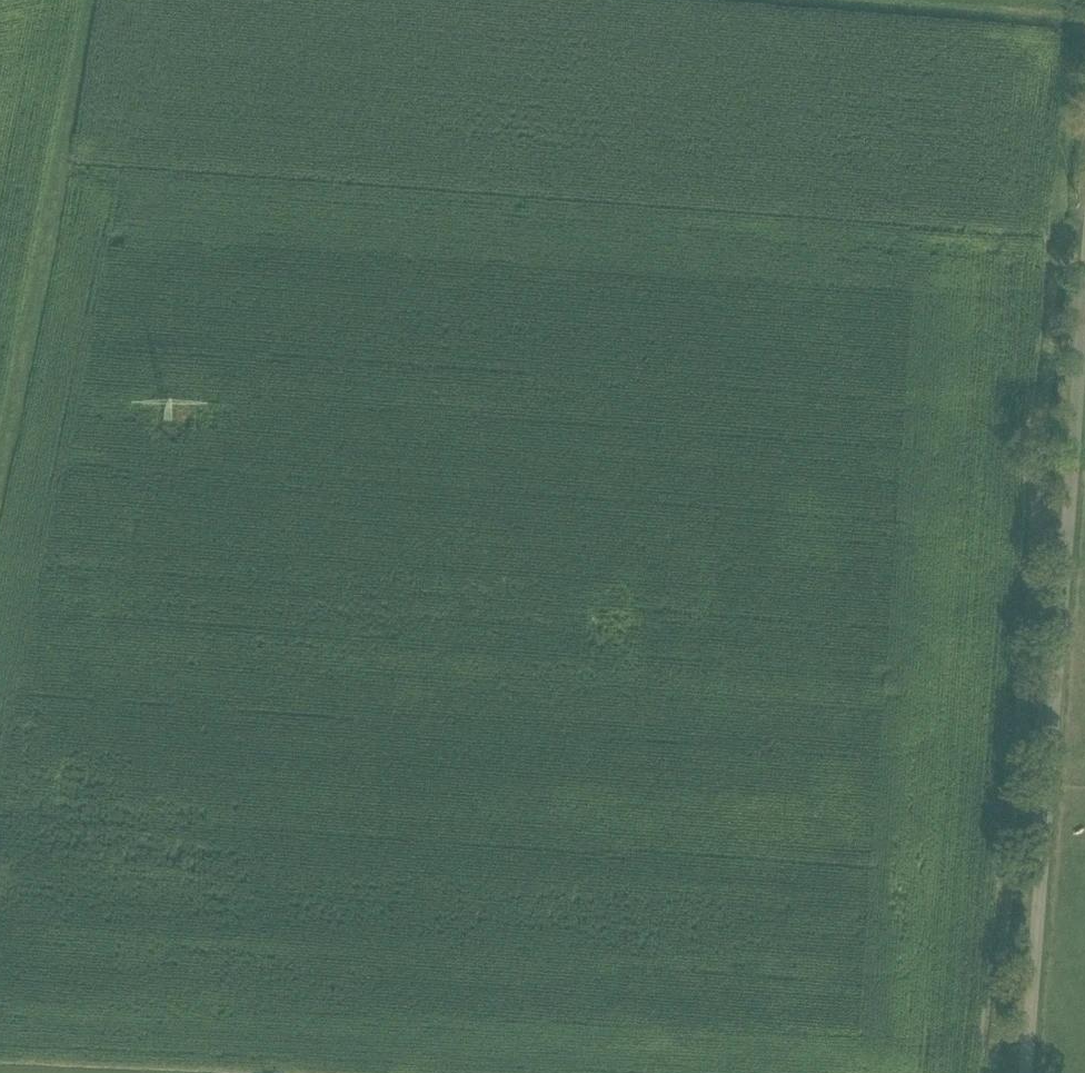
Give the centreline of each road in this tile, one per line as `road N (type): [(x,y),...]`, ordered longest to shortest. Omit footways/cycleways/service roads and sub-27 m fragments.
road 1 (unclassified): [(1084,327),(1028,1072)]
road 2 (track): [(0,481),(101,0)]
road 3 (track): [(751,0),(1084,27)]

